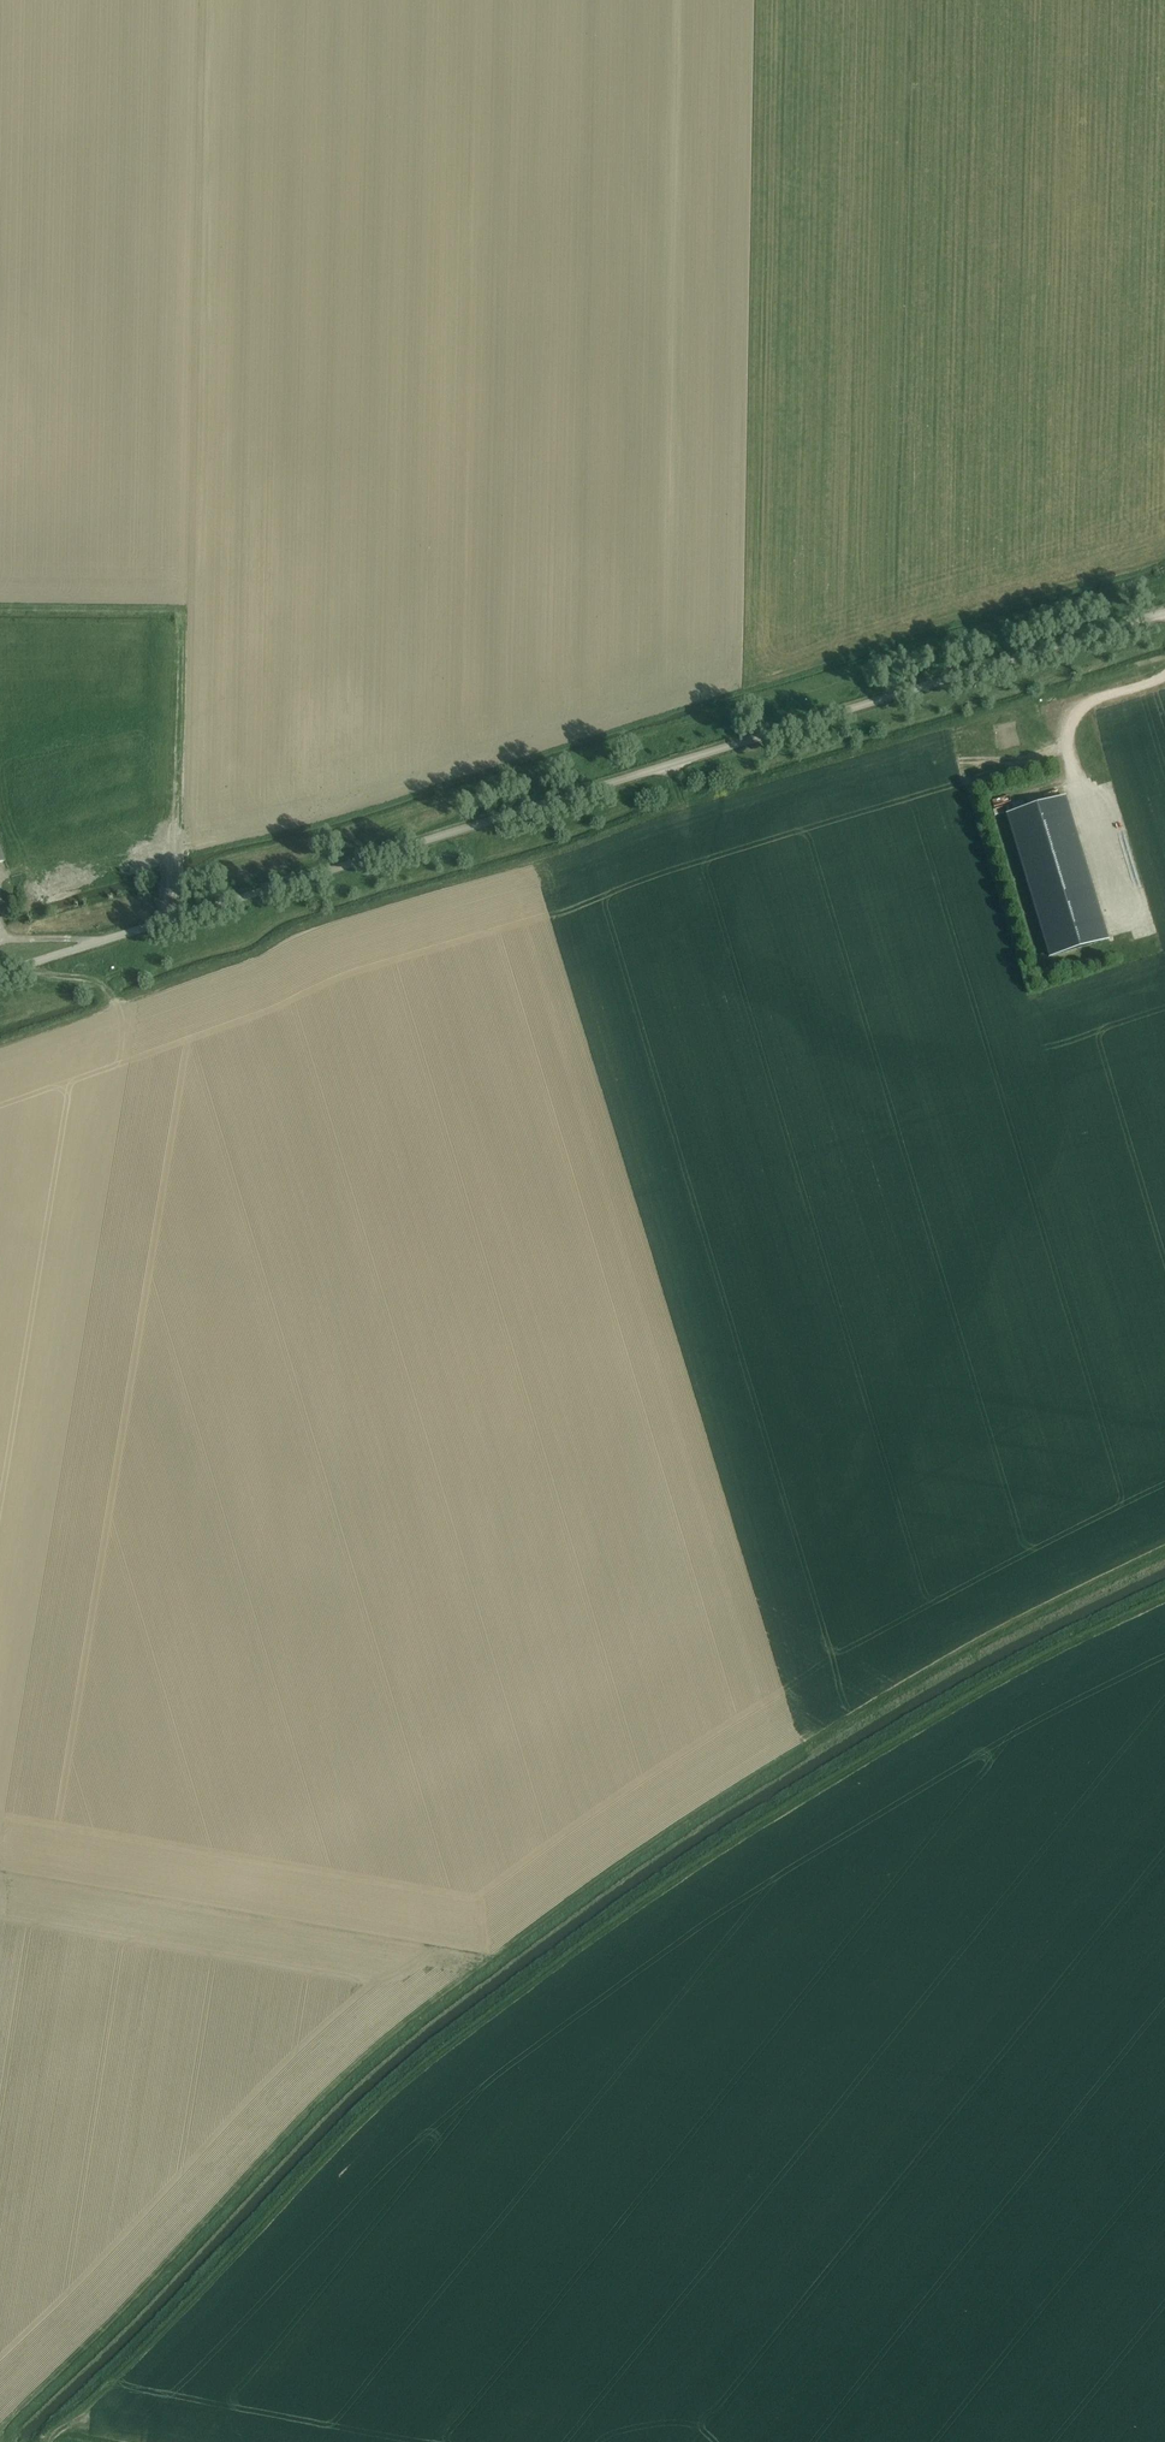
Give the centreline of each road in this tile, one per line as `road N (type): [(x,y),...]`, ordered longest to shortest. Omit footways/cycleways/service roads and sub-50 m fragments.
road 1 (unclassified): [(0,971),(1164,614)]

